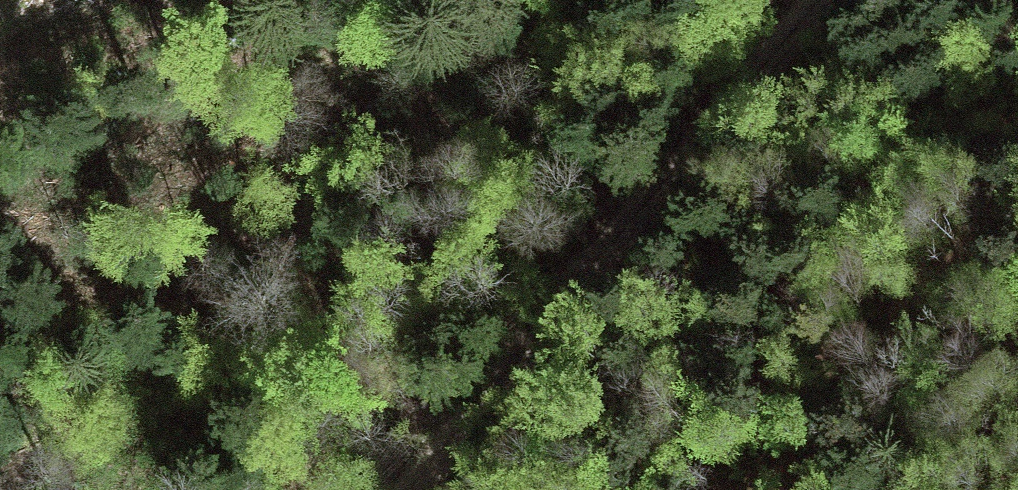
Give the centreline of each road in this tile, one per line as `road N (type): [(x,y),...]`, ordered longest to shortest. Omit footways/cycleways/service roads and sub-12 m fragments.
road 1 (track): [(428,489),(502,407),(747,80),(817,0)]
road 2 (track): [(586,0),(538,132),(302,489)]

